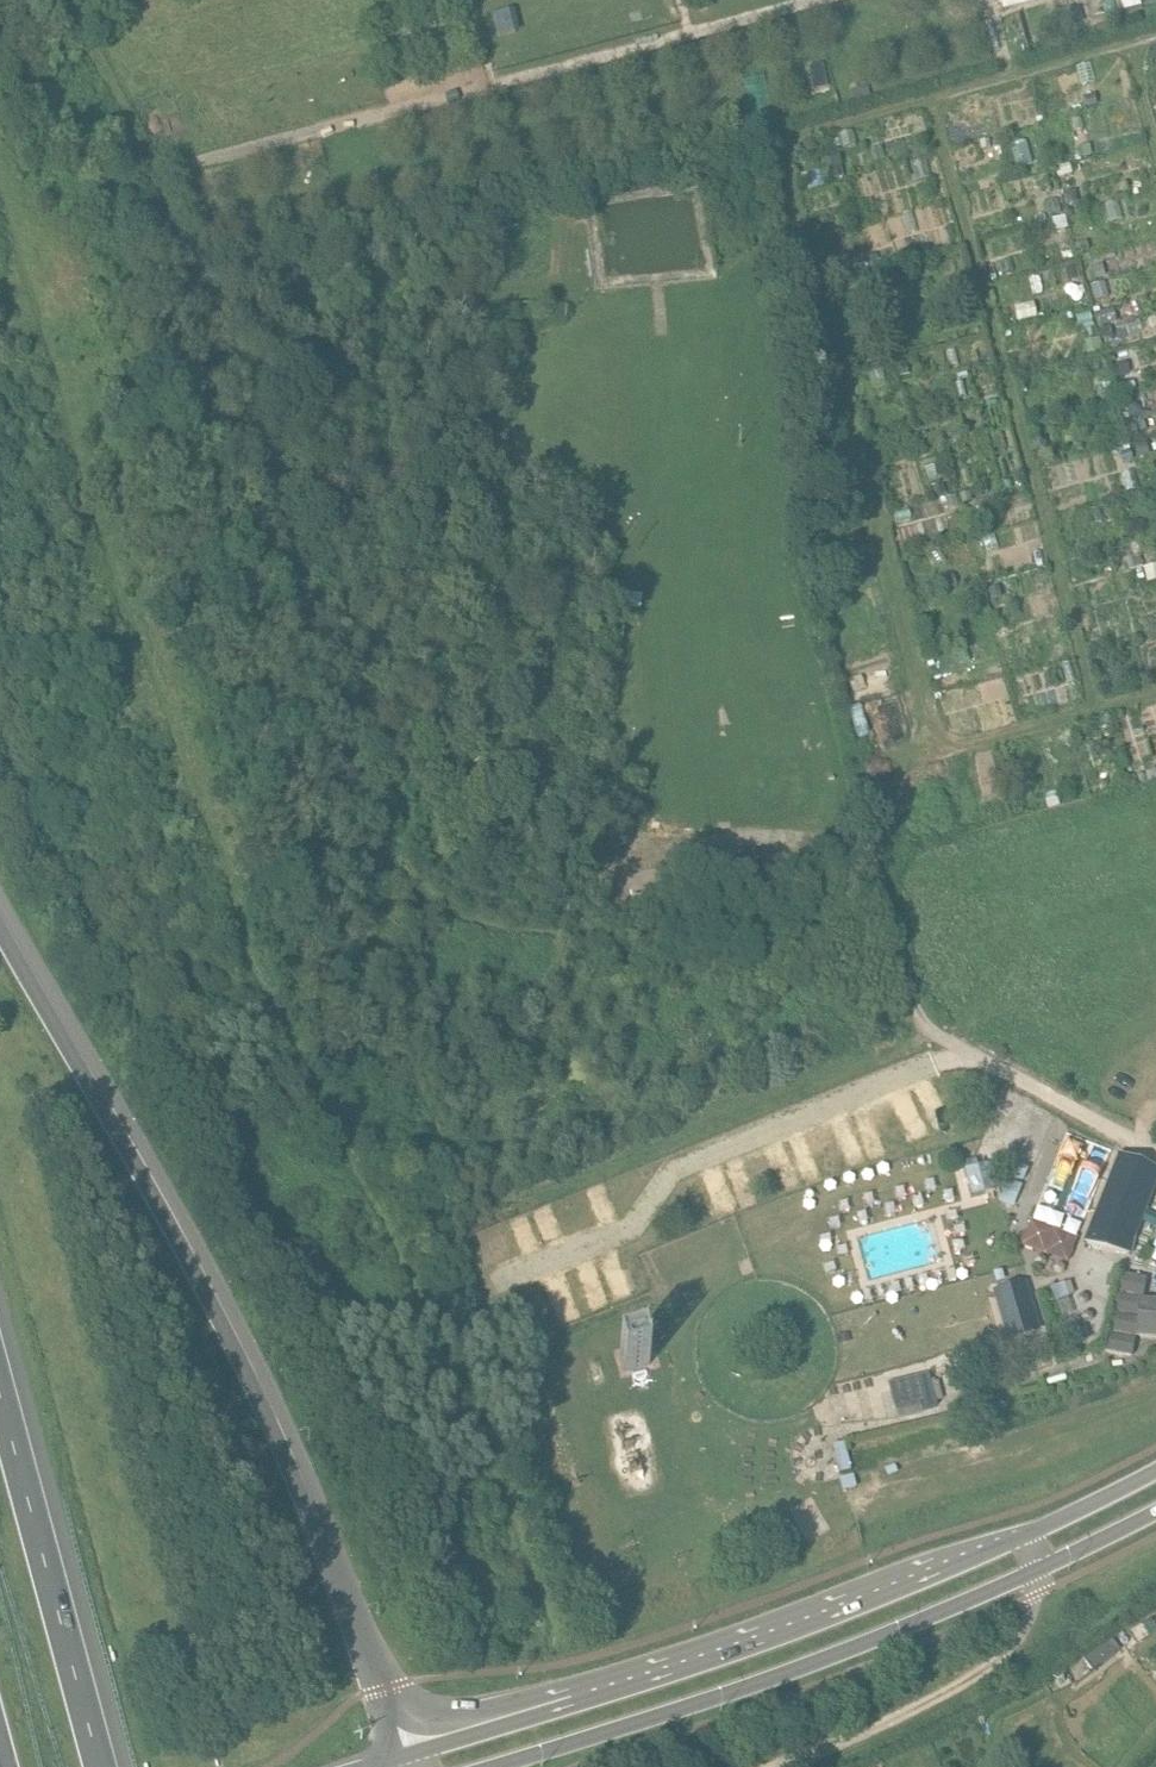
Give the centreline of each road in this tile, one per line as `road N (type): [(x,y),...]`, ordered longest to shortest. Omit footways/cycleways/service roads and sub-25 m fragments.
road 1 (motorway): [(399,1766),(329,1565),(202,1272),(0,906)]
road 2 (secondary): [(1019,1538),(802,1626),(443,1741),(414,1766)]
road 3 (secondary): [(491,1766),(753,1685),(1033,1571)]
road 4 (motorway): [(100,1766),(0,1398)]
road 5 (track): [(765,1766),(972,1674),(1016,1637),(1038,1592)]
road 6 (track): [(1146,1146),(888,1010)]
road 7 (track): [(924,1026),(876,872),(853,852)]
road 8 (secondary): [(1155,1468),(1019,1538)]
road 9 (secondary): [(1033,1571),(1155,1511)]

